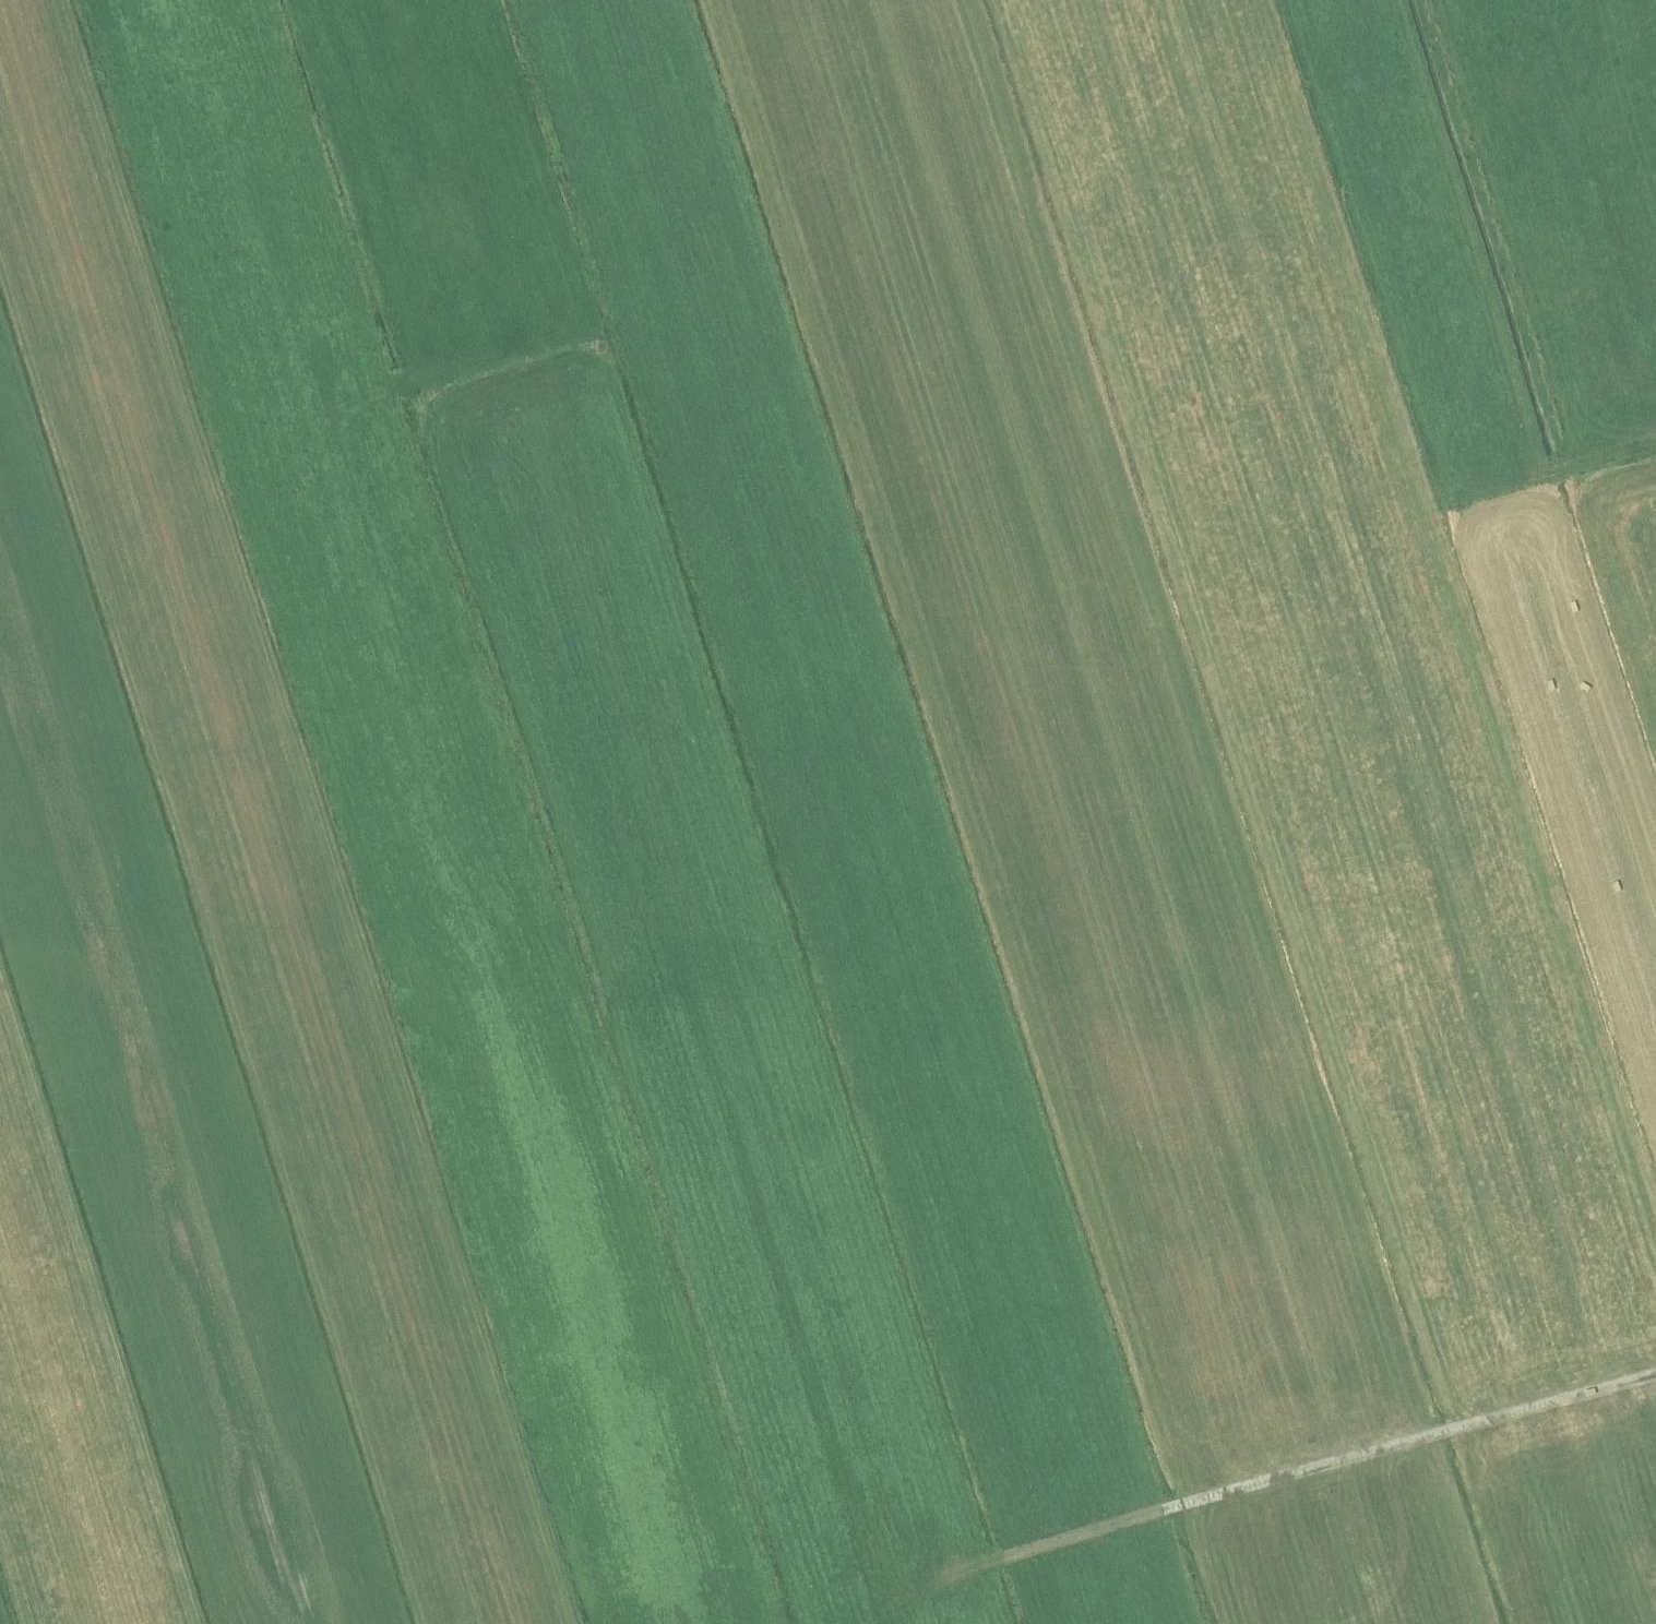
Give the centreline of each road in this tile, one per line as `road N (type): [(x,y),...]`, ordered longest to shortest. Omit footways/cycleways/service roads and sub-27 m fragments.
road 1 (track): [(1172,1508),(1655,1374)]

